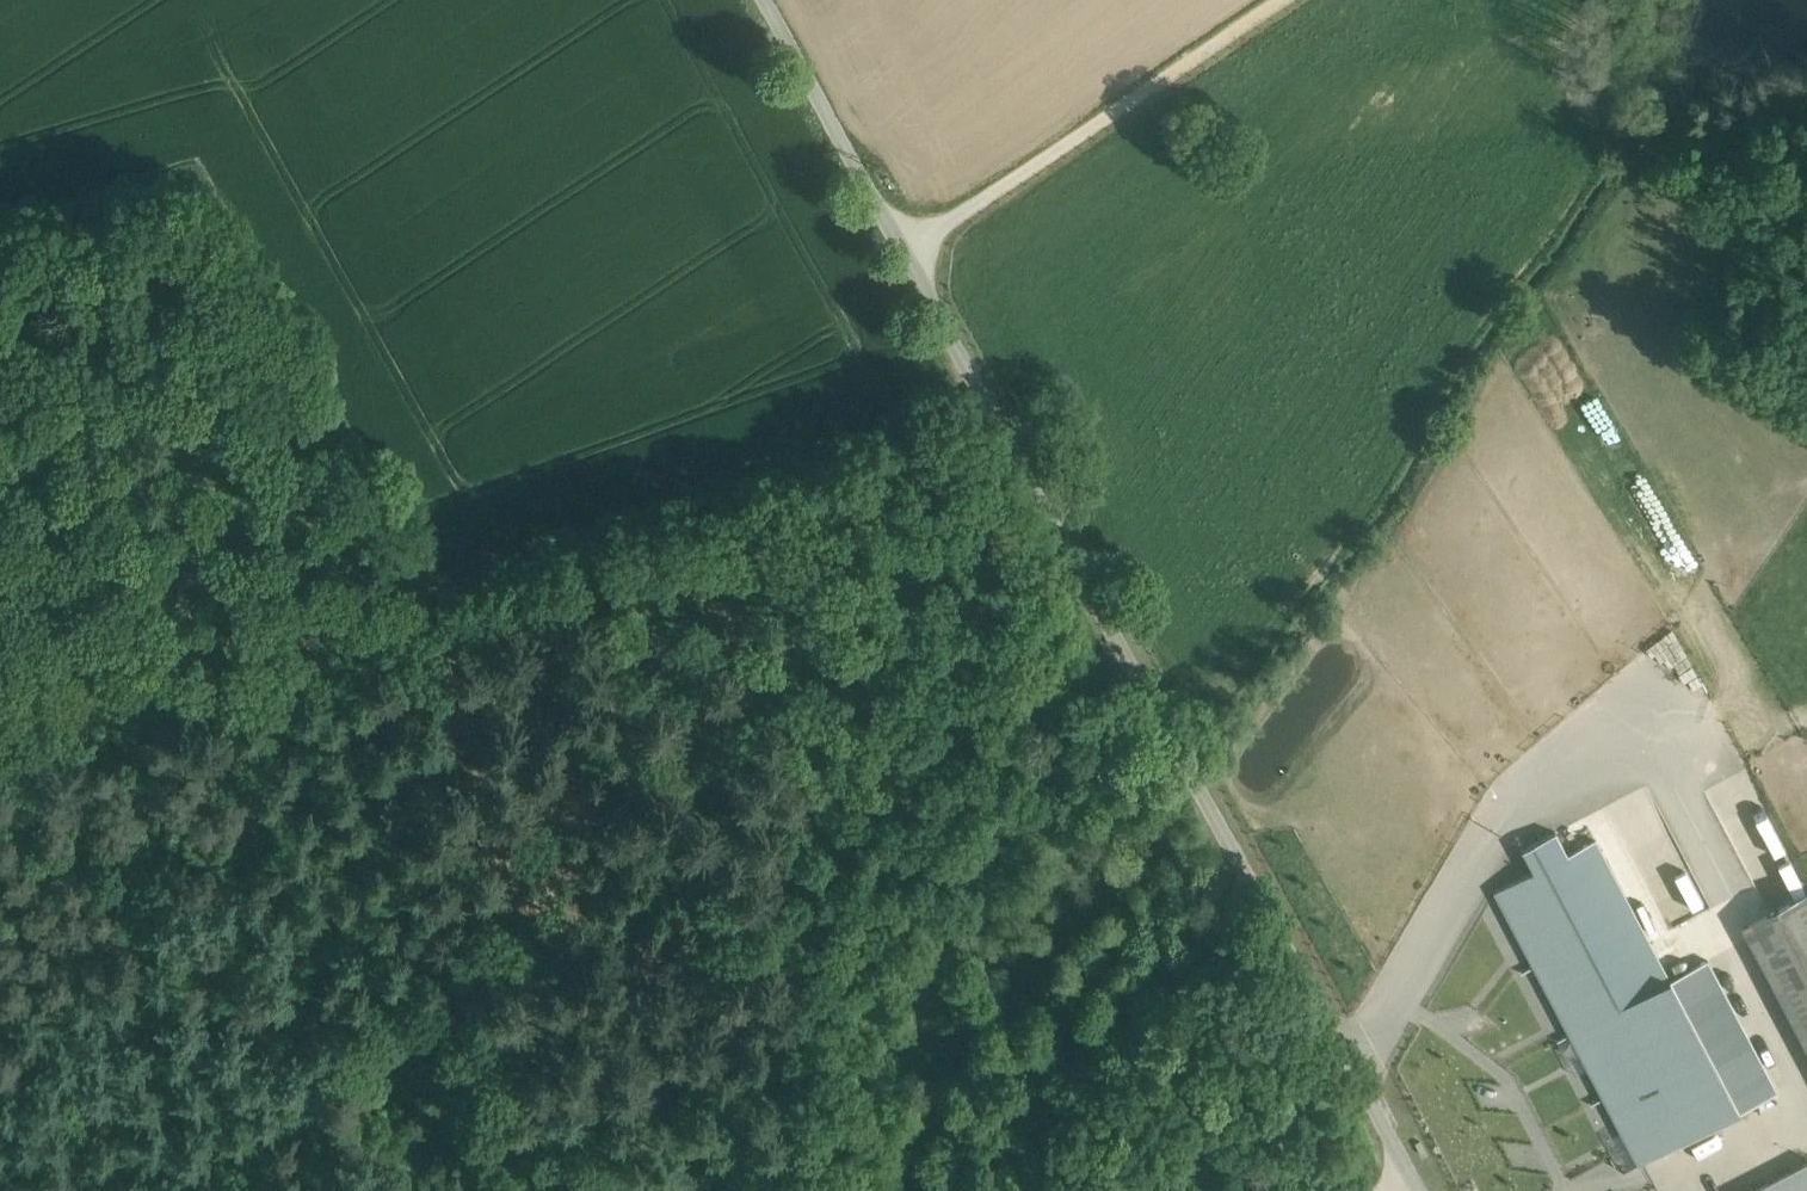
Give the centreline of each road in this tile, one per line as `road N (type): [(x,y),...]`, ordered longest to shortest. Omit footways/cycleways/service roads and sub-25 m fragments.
road 1 (unclassified): [(770,0),(910,251),(918,284),(1427,1190)]
road 2 (track): [(1281,0),(910,251)]

